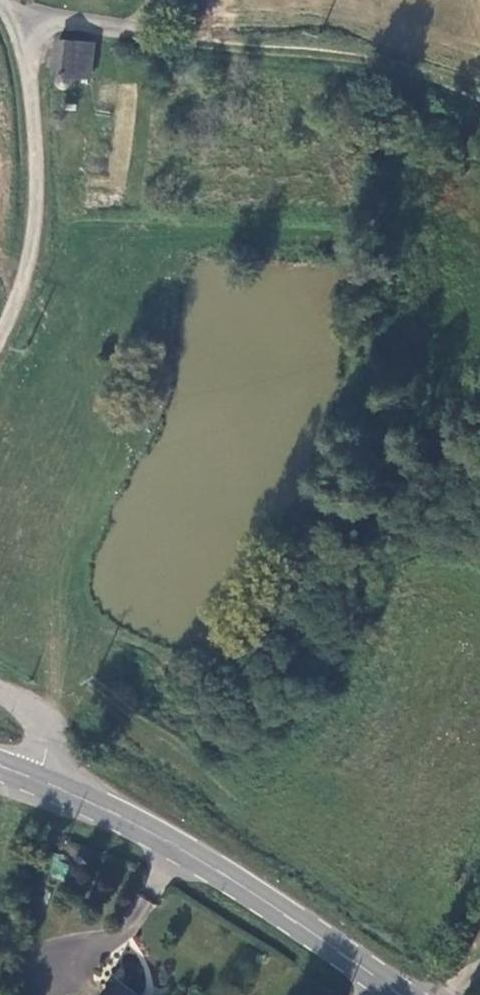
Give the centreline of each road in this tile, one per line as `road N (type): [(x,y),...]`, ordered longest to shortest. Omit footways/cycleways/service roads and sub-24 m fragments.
road 1 (secondary): [(402,994),(249,889),(40,782)]
road 2 (track): [(479,123),(376,81),(113,30)]
road 3 (unclassified): [(0,342),(28,258),(35,187),(30,96),(9,10)]

